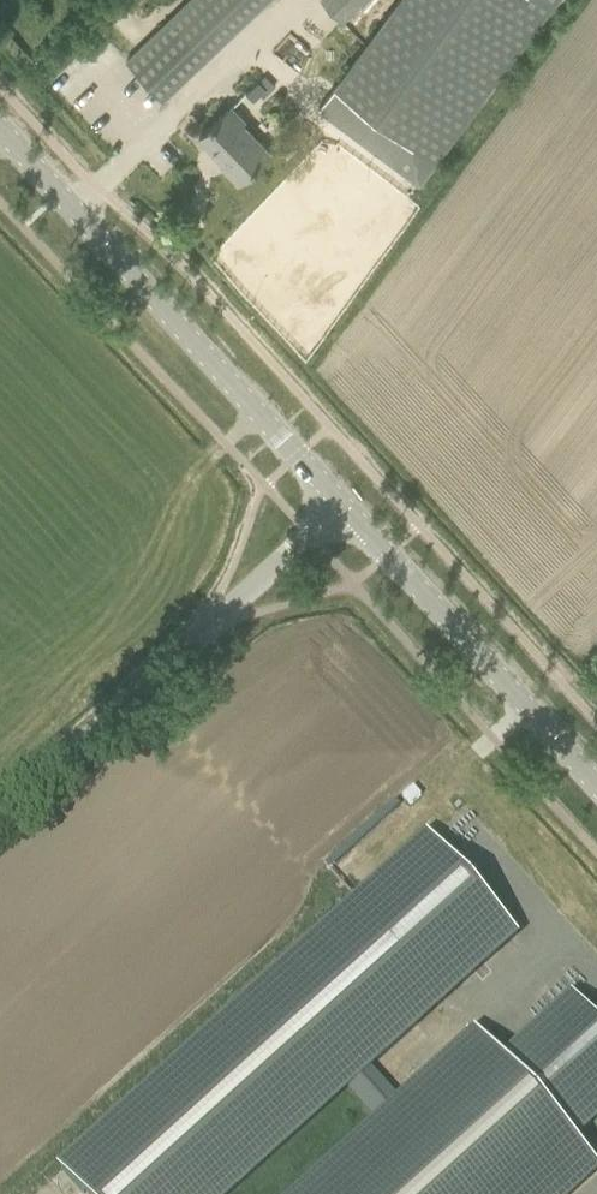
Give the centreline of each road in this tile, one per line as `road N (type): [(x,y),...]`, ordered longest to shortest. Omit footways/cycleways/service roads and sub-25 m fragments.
road 1 (tertiary): [(343,505),(0,137)]
road 2 (residential): [(0,815),(343,505)]
road 3 (tertiary): [(596,786),(343,505)]

